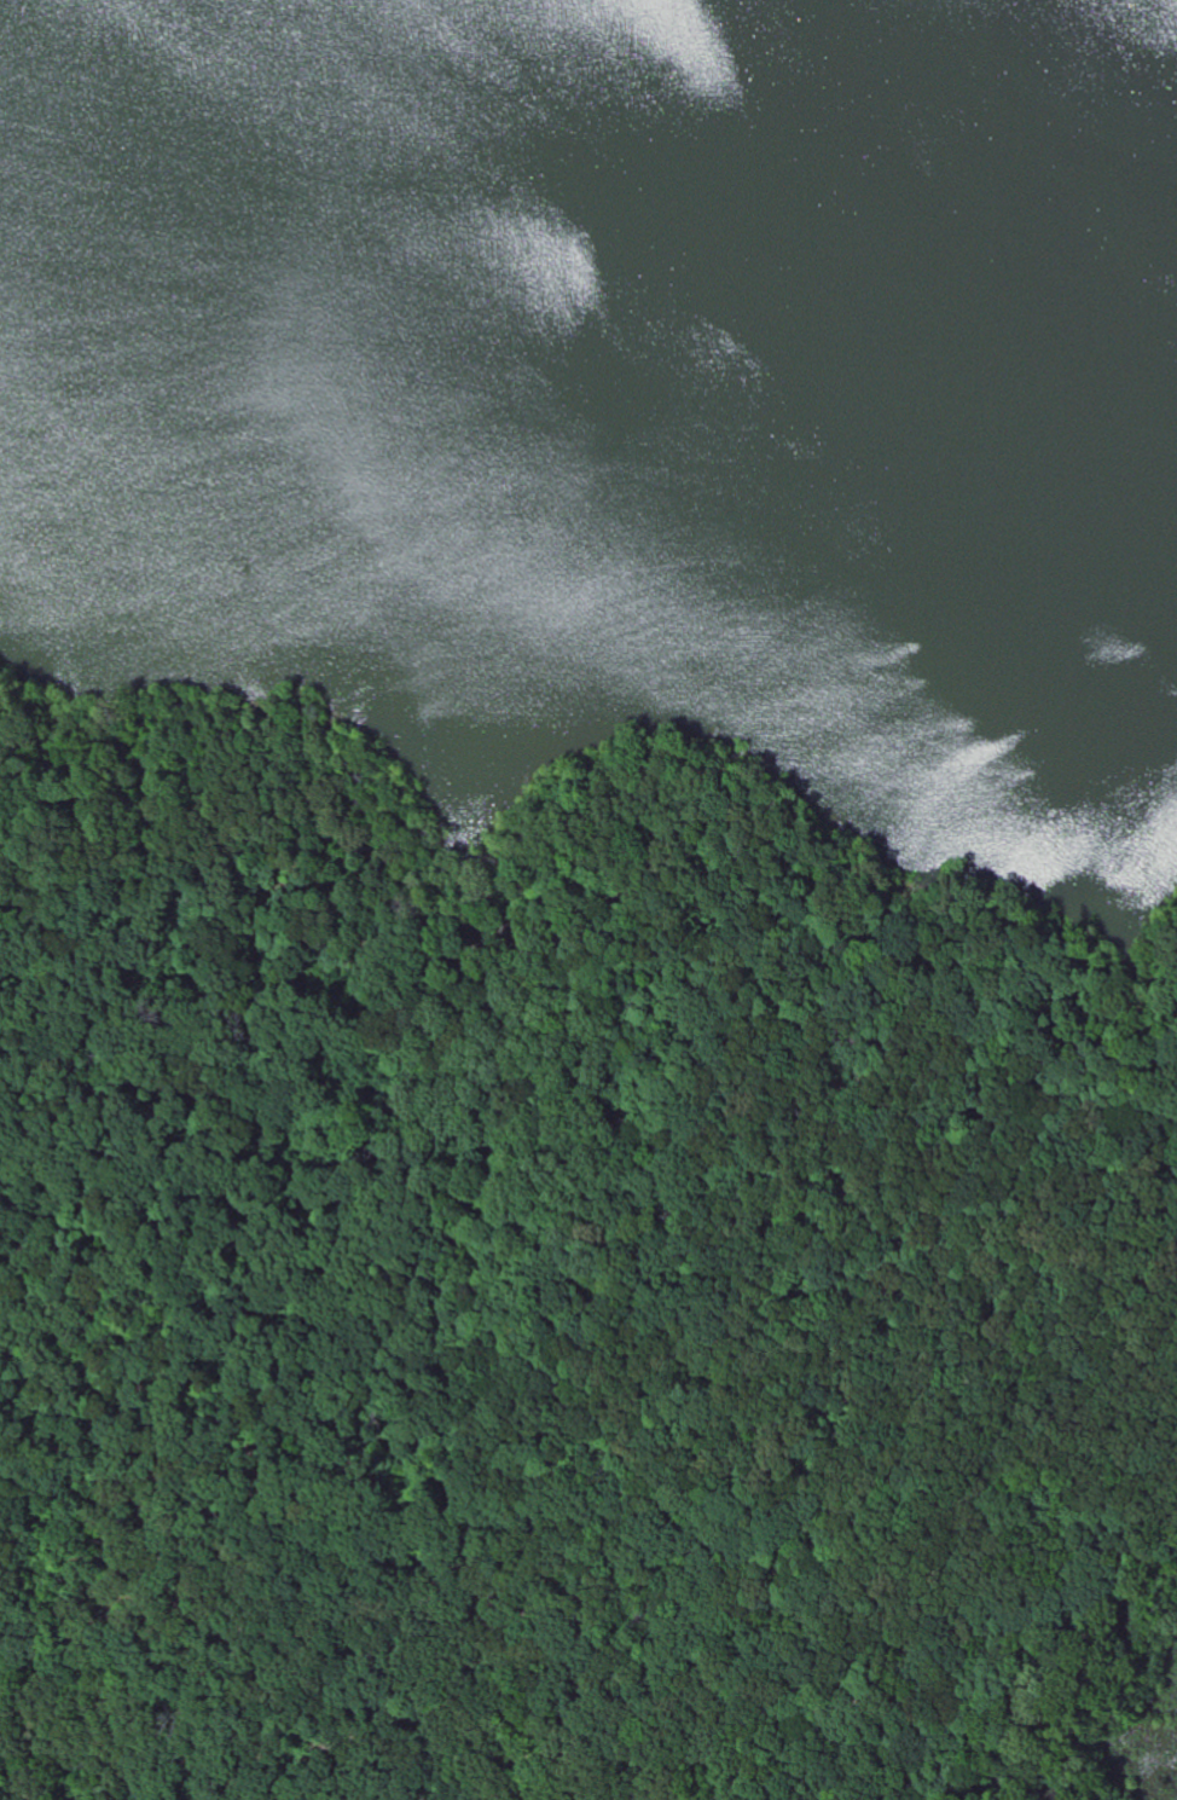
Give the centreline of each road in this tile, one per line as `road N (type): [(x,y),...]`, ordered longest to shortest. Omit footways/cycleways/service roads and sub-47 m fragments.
road 1 (residential): [(816,1799),(827,1726),(807,1622),(758,1512),(655,1337),(384,1057),(375,1024),(309,960),(237,804)]

